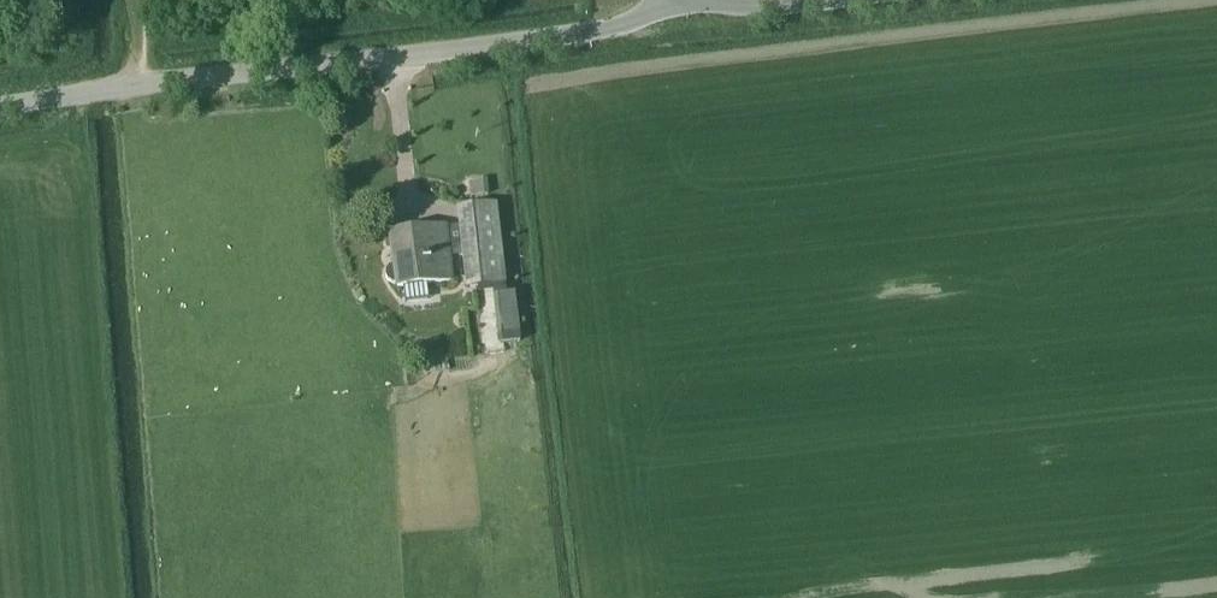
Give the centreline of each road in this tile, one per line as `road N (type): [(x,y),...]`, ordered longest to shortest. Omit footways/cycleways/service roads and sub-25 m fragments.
road 1 (unclassified): [(0,105),(616,29),(658,8)]

